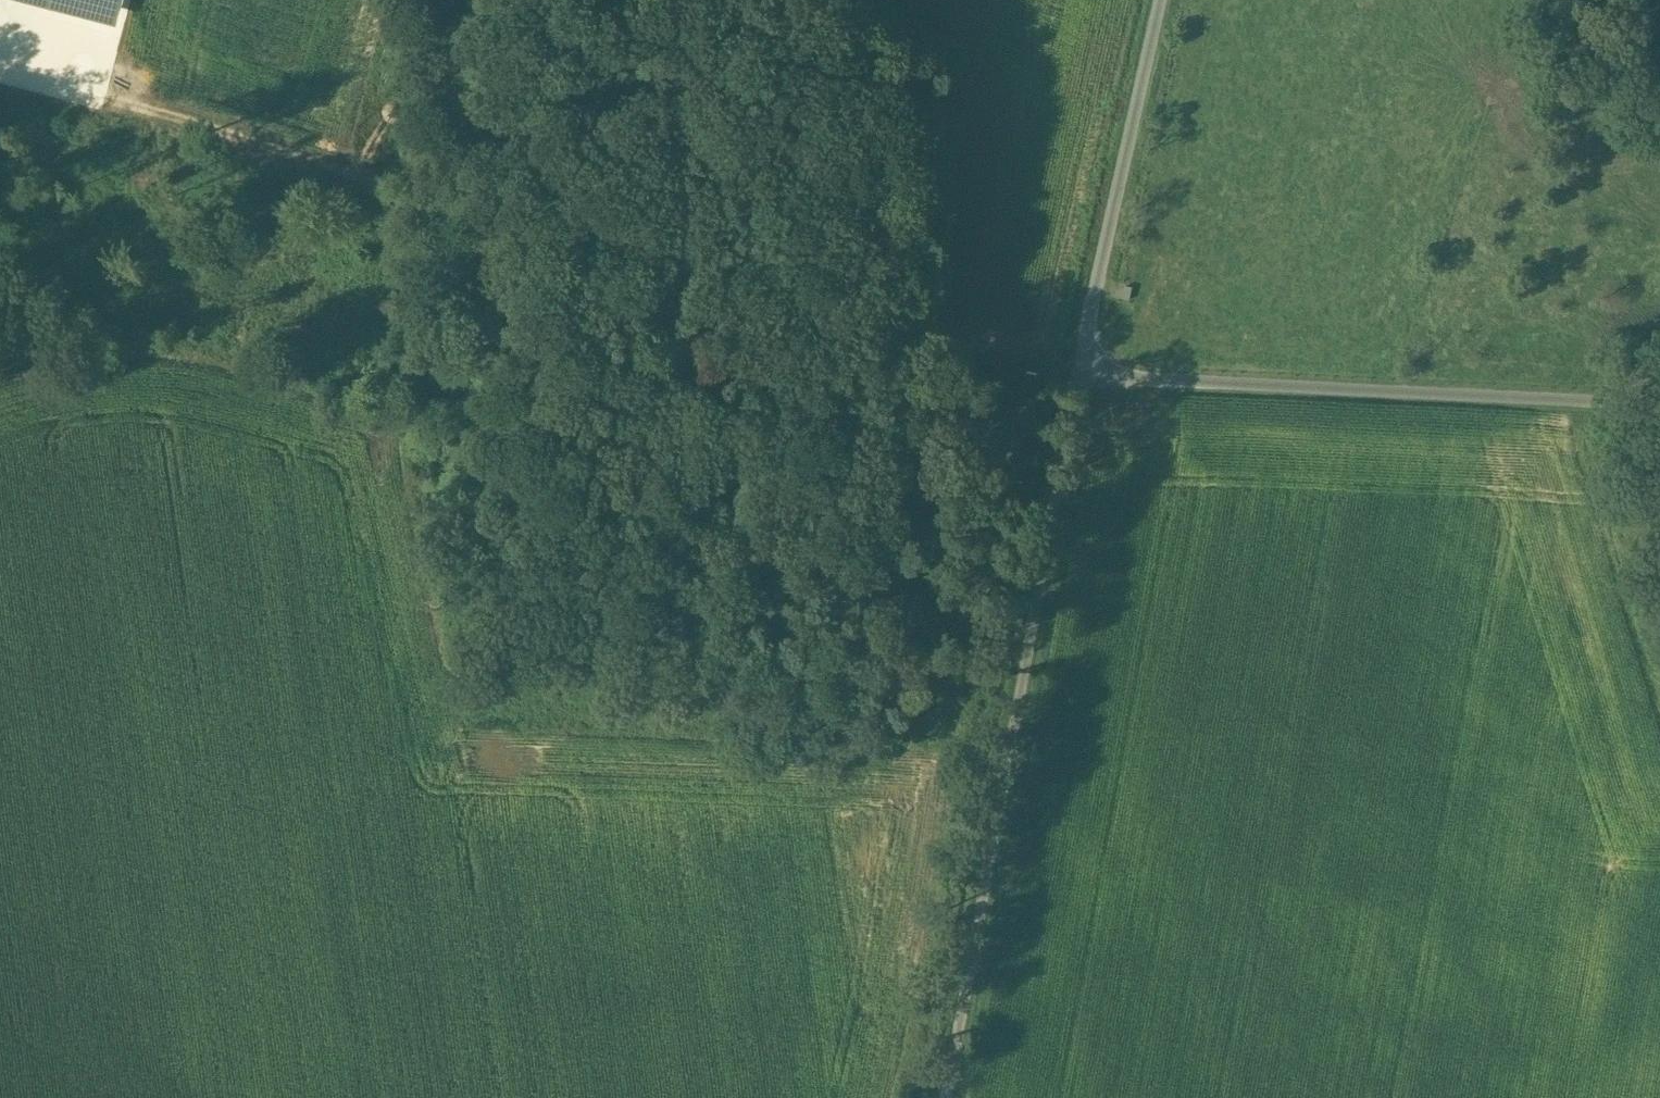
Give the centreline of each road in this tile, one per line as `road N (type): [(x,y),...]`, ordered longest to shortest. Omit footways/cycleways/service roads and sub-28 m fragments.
road 1 (unclassified): [(1167,0),(1083,375),(946,1097)]

